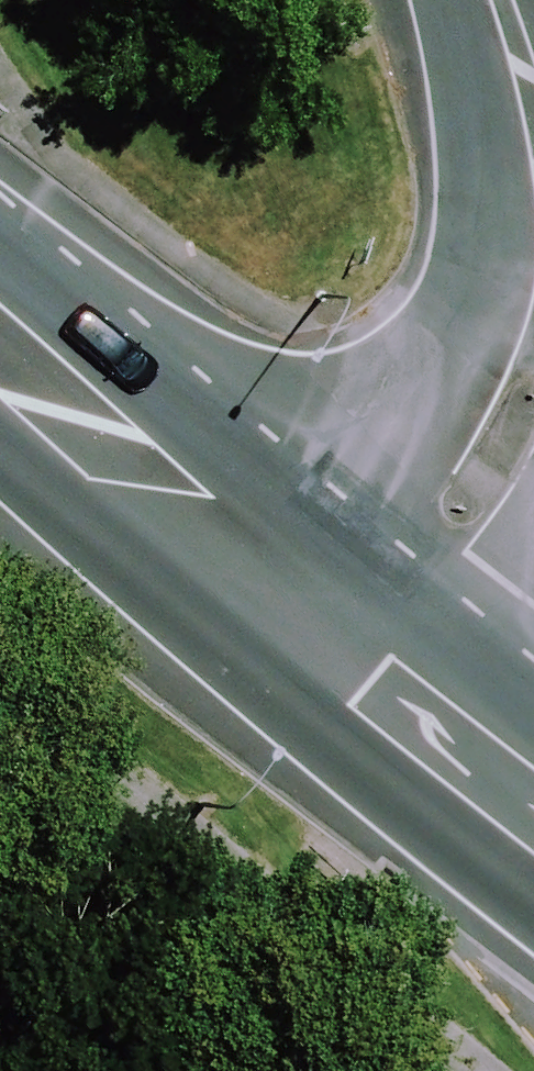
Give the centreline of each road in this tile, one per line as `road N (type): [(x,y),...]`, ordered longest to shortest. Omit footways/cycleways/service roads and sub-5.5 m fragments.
road 1 (secondary): [(358,645),(0,356)]
road 2 (unclassified): [(533,397),(444,545),(358,645)]
road 3 (secondary): [(533,787),(358,645)]

